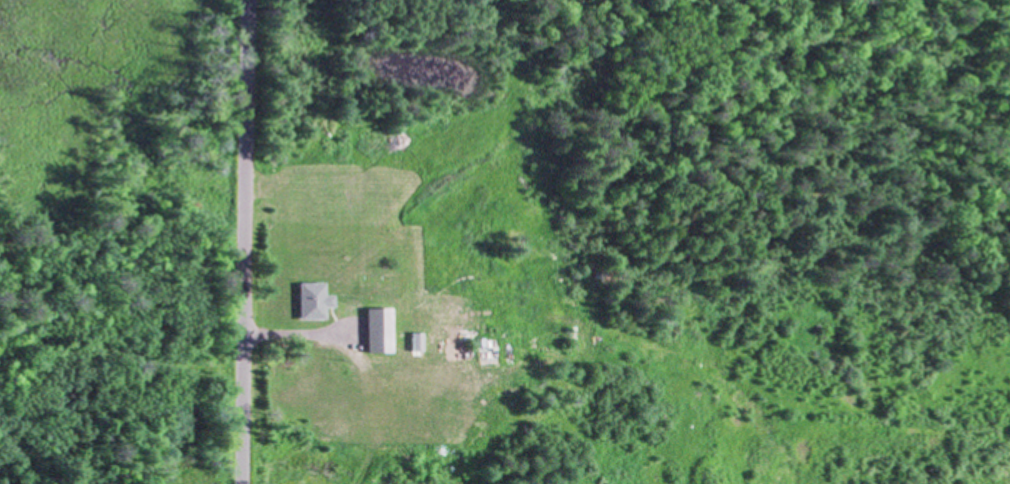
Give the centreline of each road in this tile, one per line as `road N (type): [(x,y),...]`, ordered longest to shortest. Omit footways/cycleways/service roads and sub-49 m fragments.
road 1 (residential): [(244,483),(248,0)]

